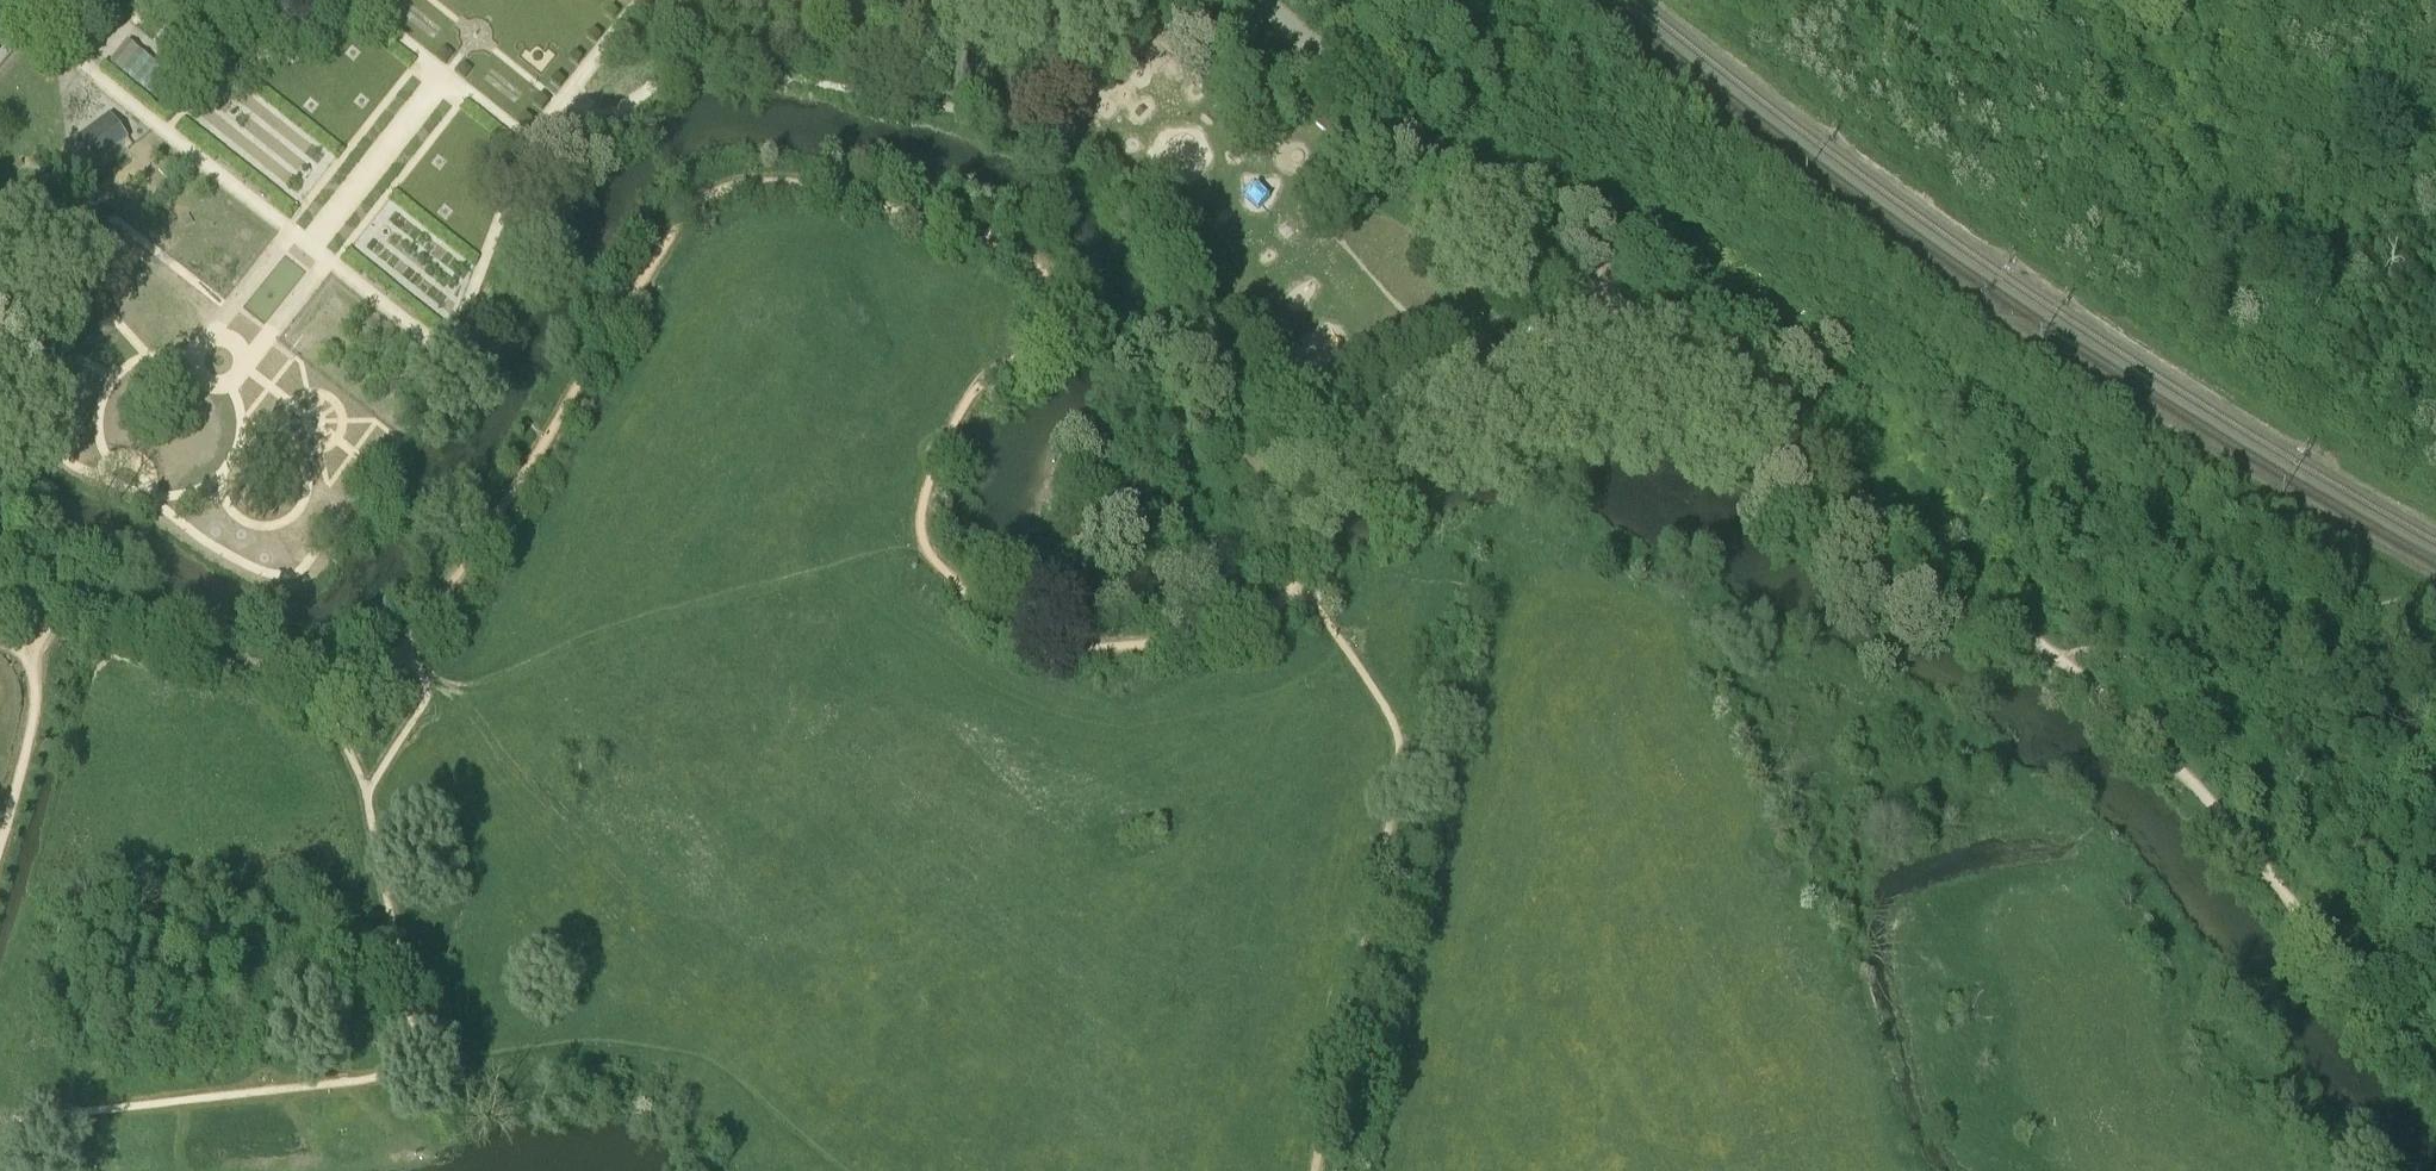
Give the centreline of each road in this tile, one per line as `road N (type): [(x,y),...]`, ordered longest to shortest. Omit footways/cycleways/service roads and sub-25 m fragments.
road 1 (track): [(2435,1075),(2184,770),(2056,654),(1782,433)]
road 2 (unclassified): [(1762,418),(1260,0)]
road 3 (track): [(1308,596),(1387,704),(1404,754),(1316,1170)]

